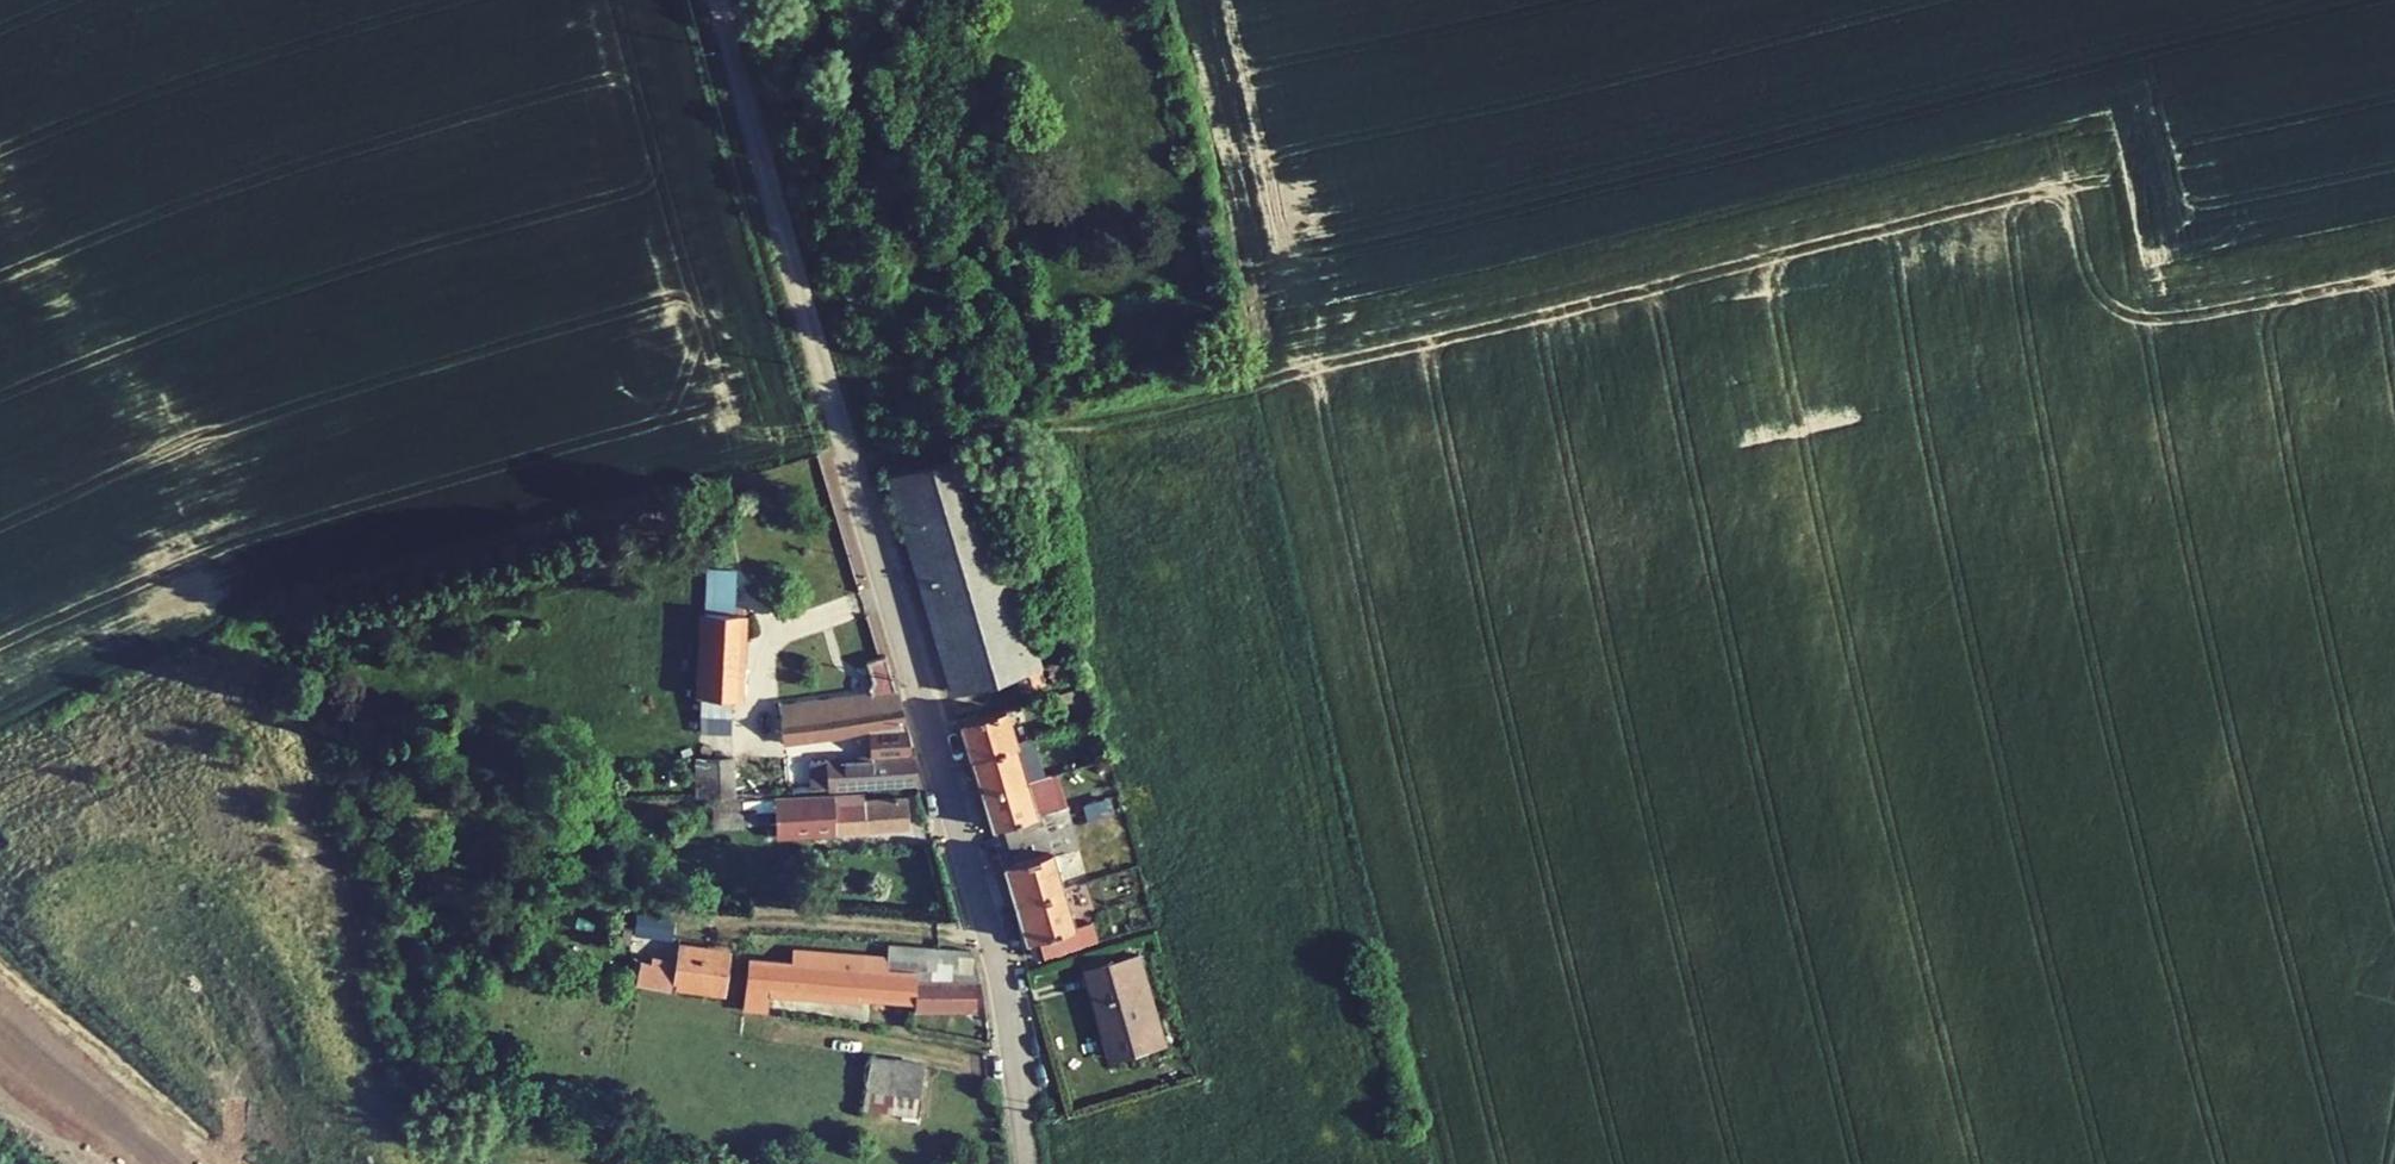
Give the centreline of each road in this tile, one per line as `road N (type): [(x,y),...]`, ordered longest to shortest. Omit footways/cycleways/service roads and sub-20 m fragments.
road 1 (unclassified): [(1027,1163),(999,965),(720,0)]
road 2 (track): [(0,1030),(171,1163)]

